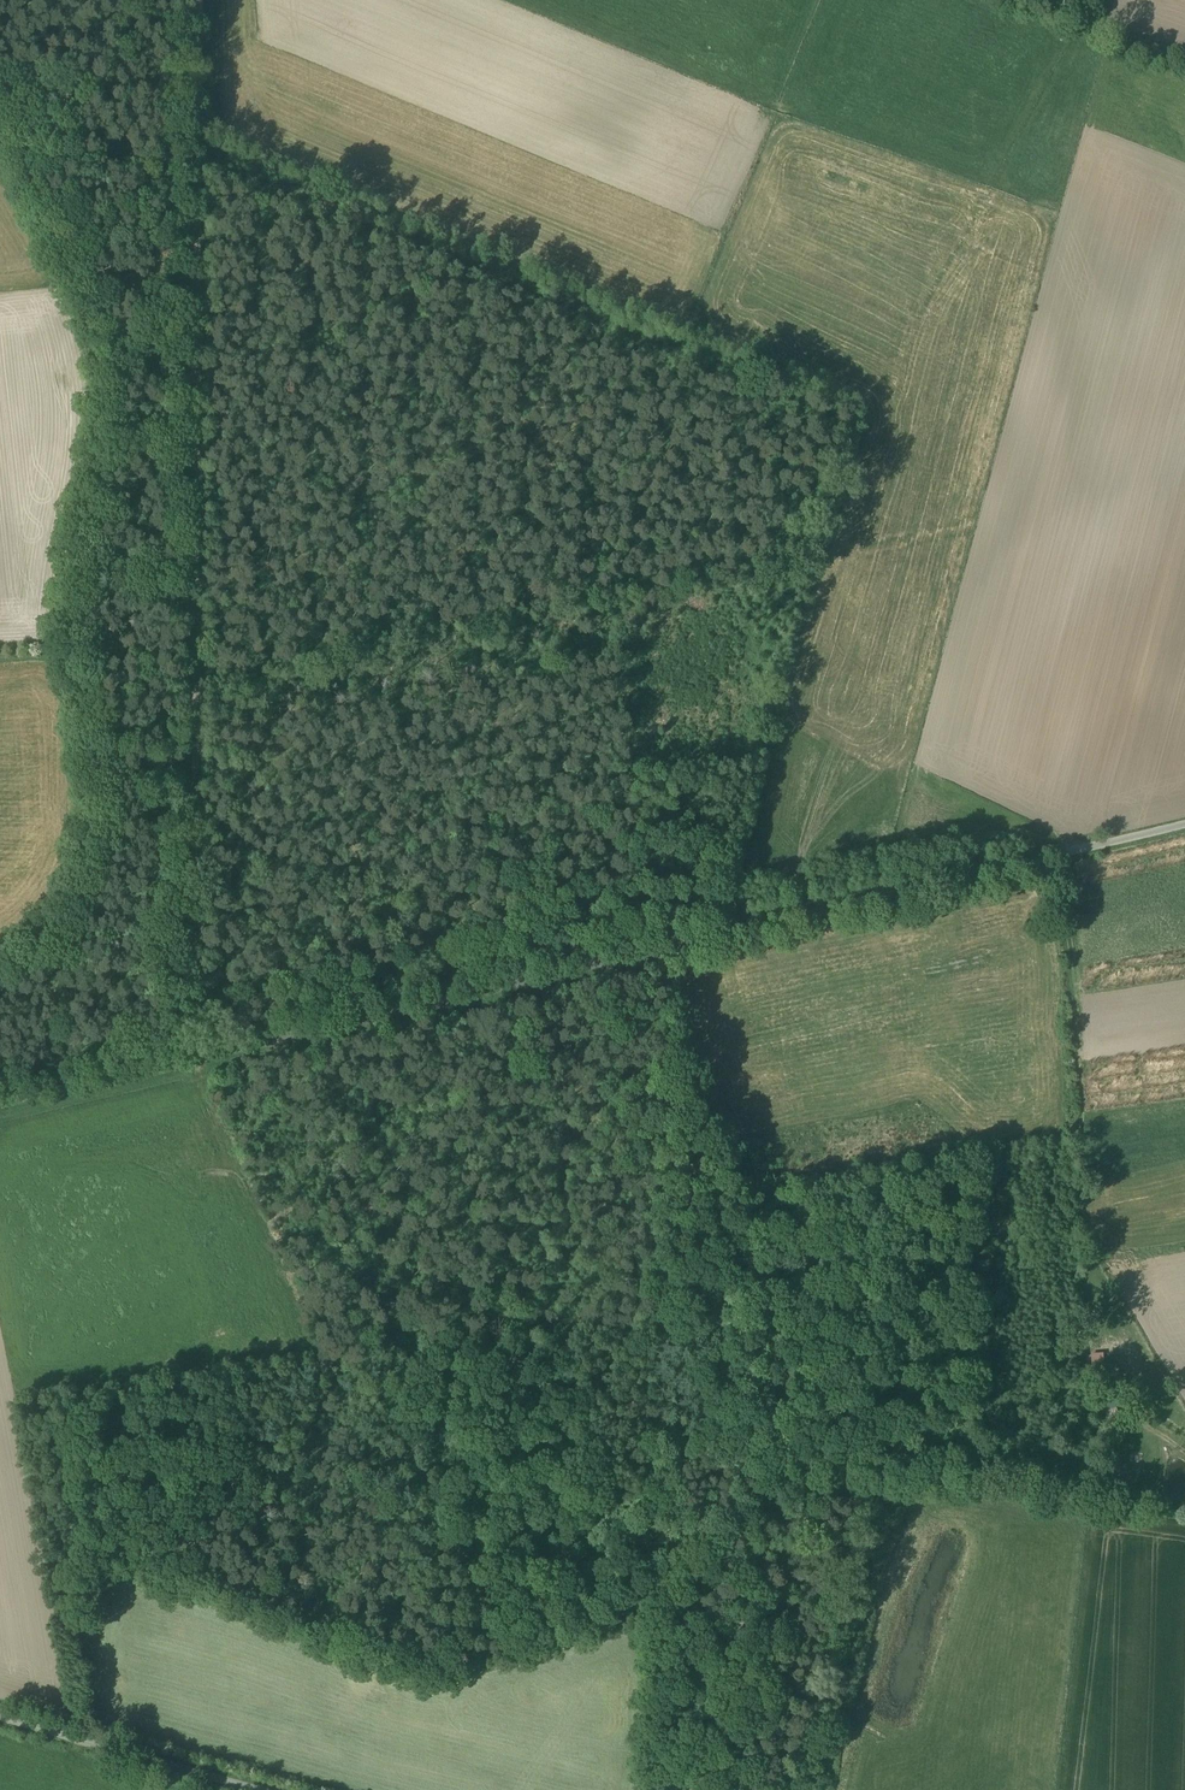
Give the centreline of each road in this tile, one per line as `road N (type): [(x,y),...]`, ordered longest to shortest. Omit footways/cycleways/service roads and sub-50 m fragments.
road 1 (unclassified): [(197,1057),(198,0)]
road 2 (unclassified): [(1184,821),(197,1057)]
road 3 (unclassified): [(0,1717),(256,1789)]
road 4 (unclassified): [(0,1105),(197,1057)]

